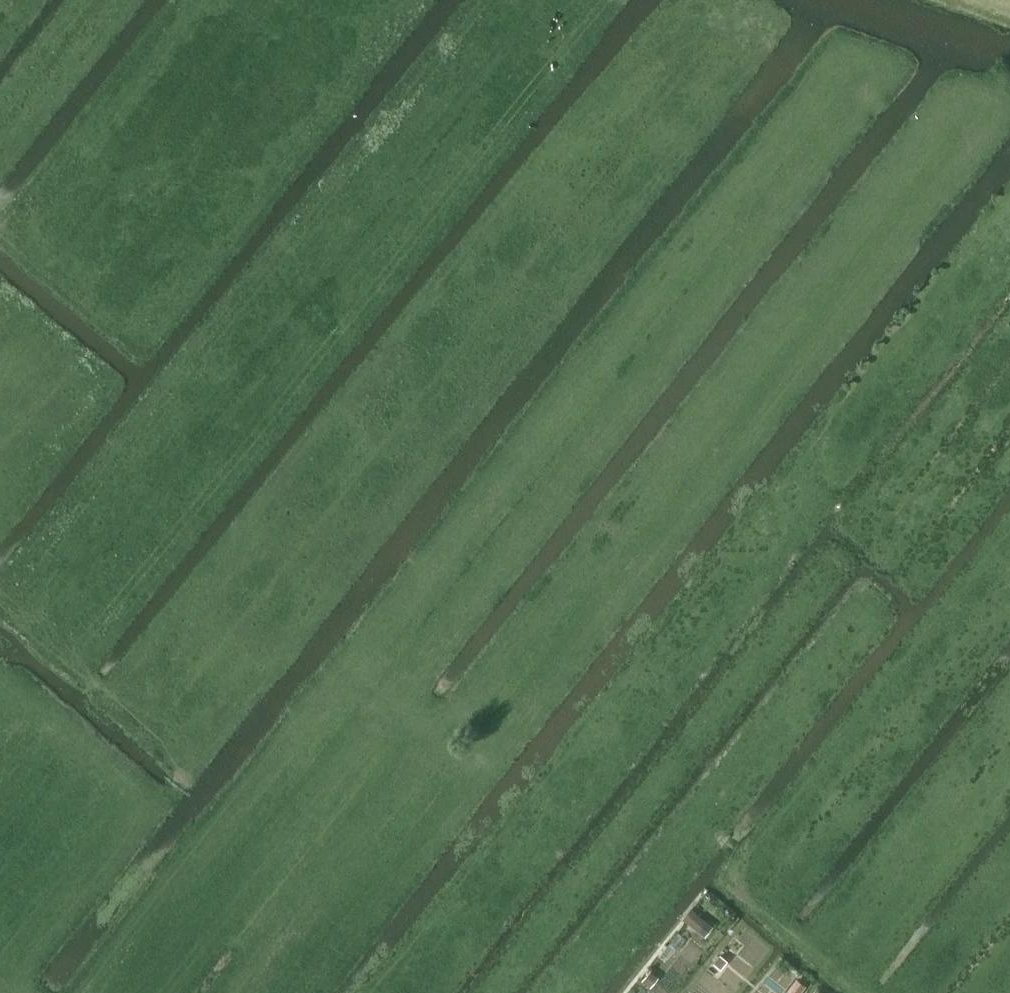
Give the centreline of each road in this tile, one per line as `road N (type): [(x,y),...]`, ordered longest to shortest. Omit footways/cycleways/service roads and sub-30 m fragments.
road 1 (track): [(4,992),(196,753),(70,672),(0,597)]
road 2 (track): [(556,992),(689,836),(723,837)]
road 3 (track): [(857,992),(765,920),(737,851),(723,837)]

